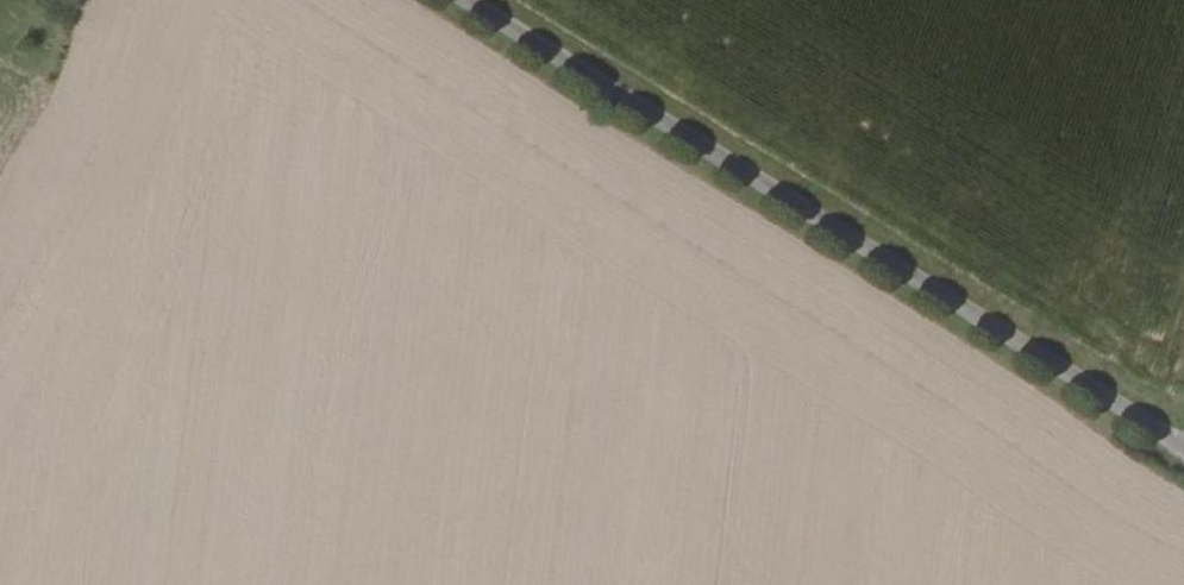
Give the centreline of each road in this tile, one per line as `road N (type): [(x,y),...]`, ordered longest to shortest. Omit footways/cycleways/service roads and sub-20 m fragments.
road 1 (unclassified): [(460,0),(1183,449)]

